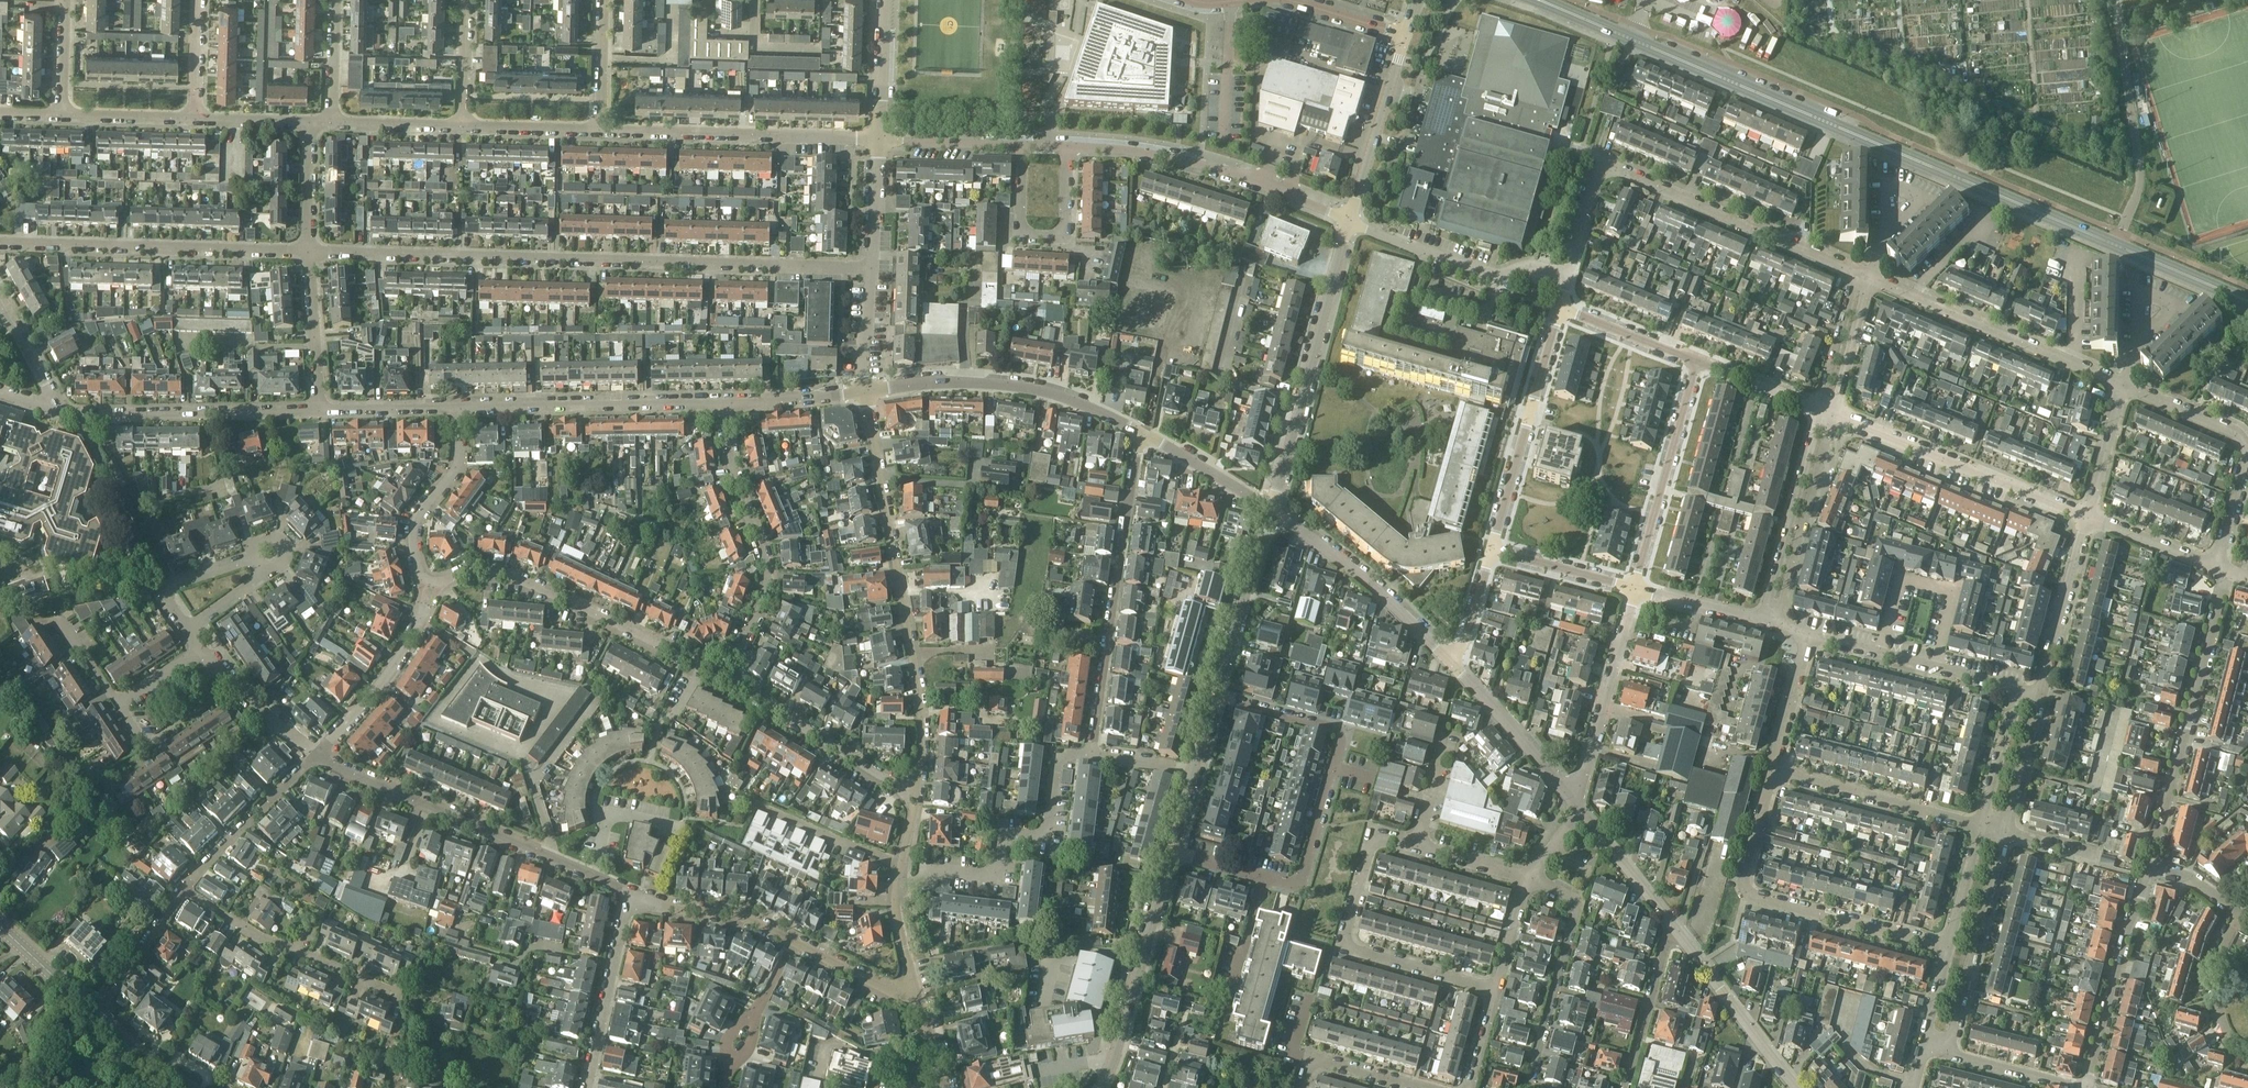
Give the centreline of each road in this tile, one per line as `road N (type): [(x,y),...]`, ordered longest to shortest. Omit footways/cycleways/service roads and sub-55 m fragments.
road 1 (secondary): [(2247,301),(1536,0)]
road 2 (residential): [(872,266),(309,252)]
road 3 (residential): [(724,676),(501,573),(423,576),(414,528),(456,471),(458,408)]
road 4 (residential): [(1173,852),(1299,882),(1340,743),(1338,731),(1213,695)]
road 5 (residential): [(921,789),(921,705),(865,391)]
road 6 (residential): [(1857,272),(1610,166),(1597,169),(1568,274)]
road 7 (residential): [(632,895),(318,756)]
road 8 (residential): [(1950,948),(1754,895),(1744,884),(1774,773)]
road 9 (residential): [(1091,755),(1141,433)]
road 10 (residential): [(1494,987),(1341,945),(1372,832),(1416,845)]
road 11 (residential): [(309,252),(0,246)]
road 12 (residential): [(2151,868),(2226,570)]
road 13 (tertiary): [(1271,510),(1353,223)]
road 14 (residential): [(1353,223),(1192,163),(1067,146)]
road 15 (residential): [(1091,755),(1059,755),(1047,831),(1039,840),(1010,839),(995,877),(938,869),(898,889)]
road 16 (residential): [(724,676),(760,608),(768,572),(730,459),(726,402)]
road 17 (residential): [(1141,433),(1039,390),(953,382),(865,391)]
road 18 (residential): [(600,131),(879,140)]
road 19 (residential): [(2124,386),(1870,277)]
road 20 (residential): [(2088,516),(1832,414)]
road 21 (residential): [(190,628),(284,561),(285,546),(275,538),(260,543),(254,555),(175,586),(171,599)]
road 22 (residential): [(726,402),(458,408)]
road 23 (residential): [(2217,566),(2245,439),(2124,386)]
road 24 (residential): [(319,410),(59,413)]
road 25 (residential): [(1490,551),(1557,305)]
road 26 (residential): [(1529,1087),(1579,900),(1527,879)]
road 27 (tertiary): [(1099,1087),(1115,1060),(1173,852)]
road 28 (residential): [(1636,590),(1696,362)]
road 29 (residential): [(394,991),(250,932),(184,889)]
road 30 (residential): [(1450,660),(1319,542),(1271,510)]
road 31 (residential): [(2085,1087),(2151,868)]
road 32 (residential): [(921,789),(724,676)]
road 33 (residential): [(1952,1053),(2010,834)]
road 34 (residential): [(1568,274),(1547,267),(1498,275),(1353,223)]
road 35 (residential): [(1819,409),(1761,622)]
road 36 (residential): [(1575,801),(1636,590)]
road 37 (residential): [(1775,626),(1832,414)]
road 38 (residential): [(1982,826),(1774,773)]
road 39 (residential): [(1799,1087),(1669,921)]
road 40 (residential): [(1882,654),(1901,579),(1954,593),(1935,668)]
road 41 (residential): [(1067,146),(1065,219),(1057,233),(1036,235),(1020,217),(1022,144)]
road 42 (tertiary): [(1353,223),(1407,35)]
road 43 (tertiary): [(1213,695),(1271,510)]
road 44 (residential): [(184,889),(318,756)]
road 45 (residential): [(1575,801),(1450,660)]
road 46 (residential): [(2046,697),(2088,516)]
road 47 (residential): [(318,756),(401,659),(423,616)]
road 48 (residential): [(594,1066),(632,895)]
road 49 (residential): [(1627,1087),(1669,921)]
road 50 (residential): [(792,944),(742,917),(632,895)]
road 51 (residential): [(319,410),(309,252)]
road 52 (residential): [(90,1015),(184,889)]
road 53 (residential): [(318,756),(249,703),(206,648)]
road 54 (residential): [(904,864),(762,806)]
road 55 (residential): [(1636,590),(1490,551)]
road 56 (residential): [(1271,510),(1141,433)]
road 57 (residential): [(2247,1049),(2224,1025),(2216,973),(2240,913)]
road 58 (residential): [(1696,362),(1557,305)]
road 59 (residential): [(1424,1087),(1310,1057),(1302,1087)]
road 60 (residential): [(1022,144),(879,140)]
road 61 (residential): [(1857,272),(1819,409)]
road 62 (residential): [(1832,414),(1870,277)]
road 63 (residential): [(1774,773),(1808,635)]
road 64 (residential): [(2010,834),(2046,697)]
road 65 (residential): [(2018,690),(1982,826)]
road 66 (residential): [(879,140),(884,0)]
road 67 (residential): [(1669,921),(1583,811)]
road 68 (residential): [(865,391),(726,402)]
road 69 (residential): [(458,408),(319,410)]
road 70 (residential): [(2217,566),(2088,516)]
road 71 (residential): [(2085,1087),(1952,1053)]
road 72 (residential): [(917,996),(792,944)]
road 73 (residential): [(465,128),(600,131)]
road 74 (residential): [(2088,516),(2124,386)]
road 75 (residential): [(62,114),(196,120)]
road 76 (residential): [(332,124),(465,128)]
road 77 (residential): [(1819,409),(1696,362)]
road 78 (residential): [(600,131),(604,0)]
road 79 (residential): [(469,1030),(594,1066)]
road 80 (residential): [(1761,622),(1636,590)]
road 81 (residential): [(465,128),(469,0)]
road 82 (residential): [(309,252),(309,124)]
road 83 (residential): [(872,266),(879,140)]
road 84 (residential): [(1982,826),(1950,948)]
road 85 (residential): [(59,413),(0,302)]
road 86 (residential): [(865,391),(872,266)]
road 87 (tertiary): [(90,1015),(0,929)]
road 88 (residential): [(332,124),(335,0)]
road 89 (tertiary): [(191,1087),(90,1015)]
road 90 (residential): [(1291,0),(1407,35)]
road 91 (residential): [(196,120),(201,0)]

